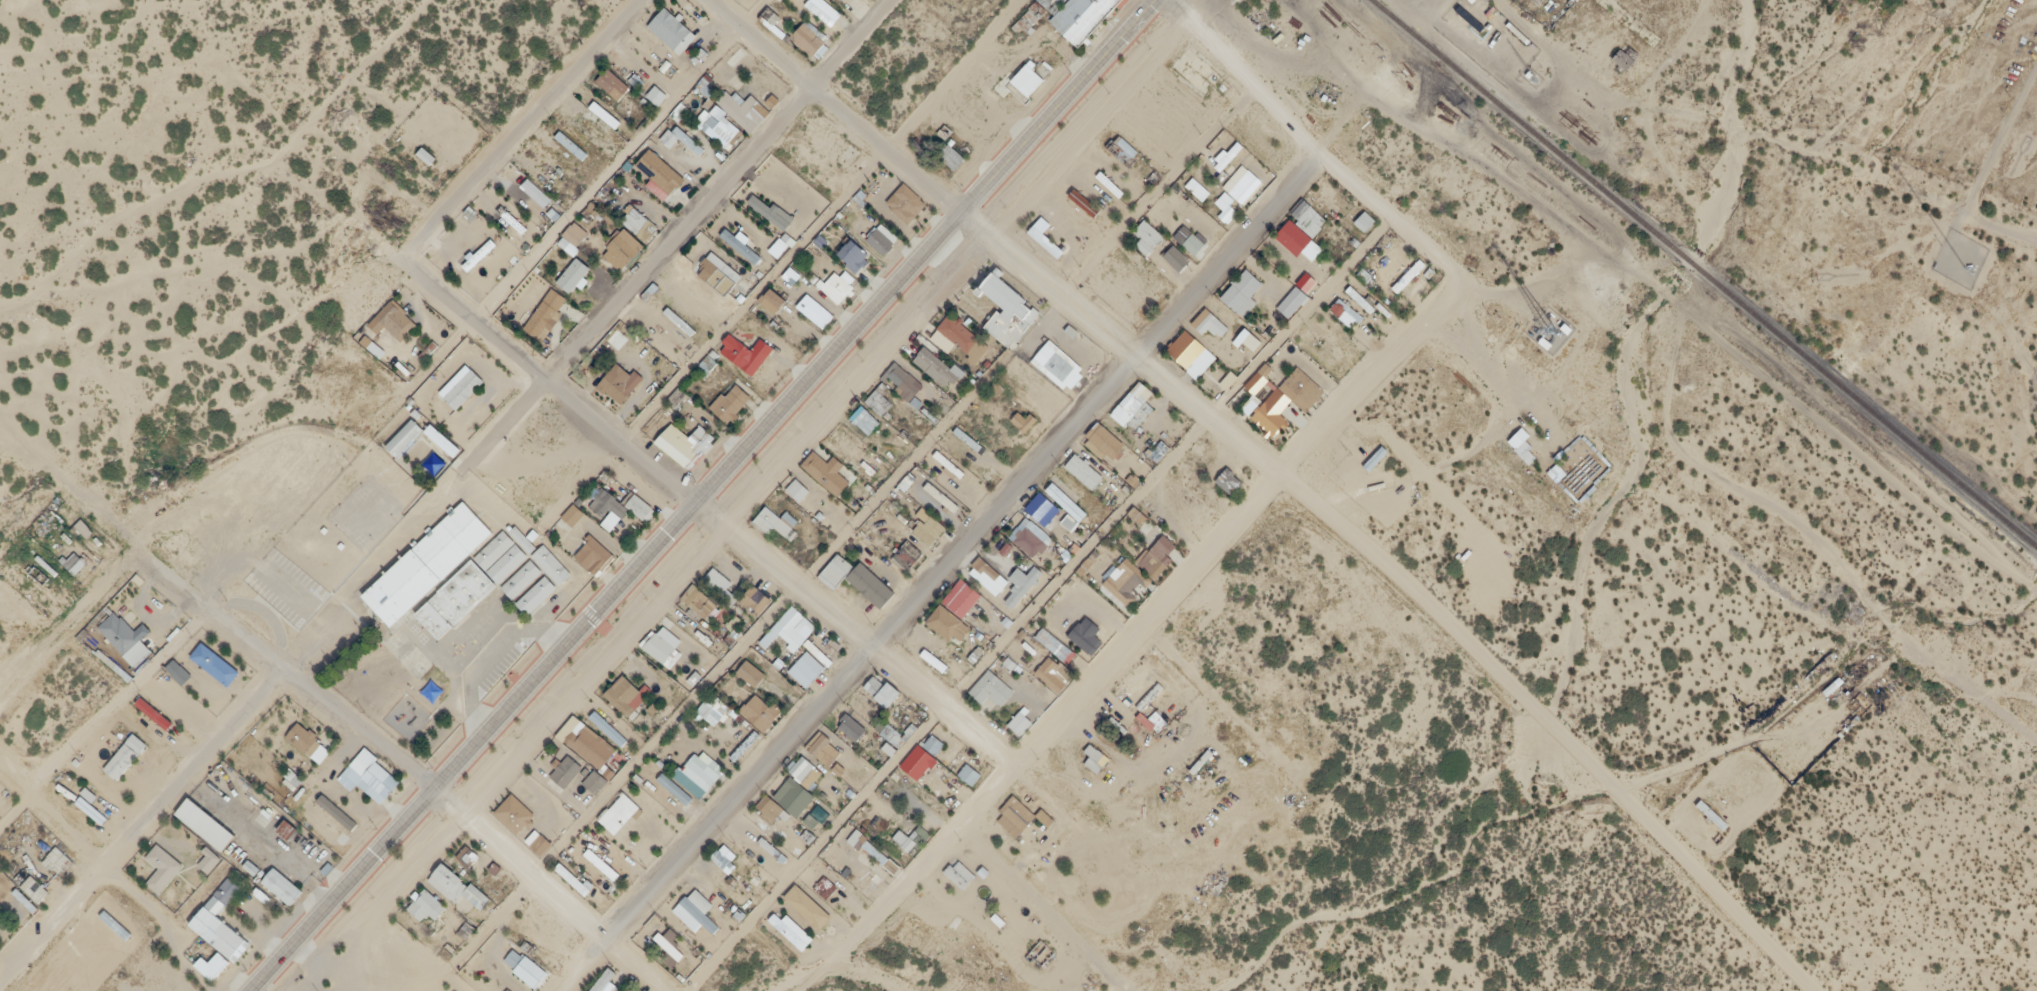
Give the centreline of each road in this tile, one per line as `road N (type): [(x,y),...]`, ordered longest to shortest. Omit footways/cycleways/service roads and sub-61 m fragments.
road 1 (secondary): [(255,990),(1153,0)]
road 2 (track): [(2034,742),(1903,649),(1795,524),(1678,454),(1668,423),(1686,316),(1633,267),(1331,78),(1233,43),(1179,0)]
road 3 (residential): [(1810,990),(1330,510),(959,211)]
road 4 (residential): [(471,826),(727,527),(1187,32)]
road 5 (residential): [(604,945),(1314,154)]
road 6 (residential): [(780,990),(1277,471),(1453,306)]
road 7 (residential): [(471,468),(890,0)]
road 8 (residential): [(430,792),(204,618),(52,469)]
road 9 (track): [(2036,285),(1824,180),(1665,135),(1605,99)]
road 10 (residential): [(1453,306),(1445,265),(1153,0)]
road 11 (residential): [(278,675),(0,972)]
road 12 (residential): [(695,505),(1009,759)]
road 13 (residential): [(695,505),(543,387),(401,260)]
road 14 (residential): [(401,260),(638,0)]
road 15 (residential): [(959,211),(707,0)]
road 16 (residential): [(657,990),(430,792)]
road 17 (residential): [(134,555),(0,693)]
road 18 (track): [(1453,306),(1520,301),(1633,267)]
road 19 (residential): [(1605,99),(1497,0)]
road 20 (residential): [(0,771),(97,867)]
road 21 (residential): [(1541,394),(1466,340),(1453,306)]

